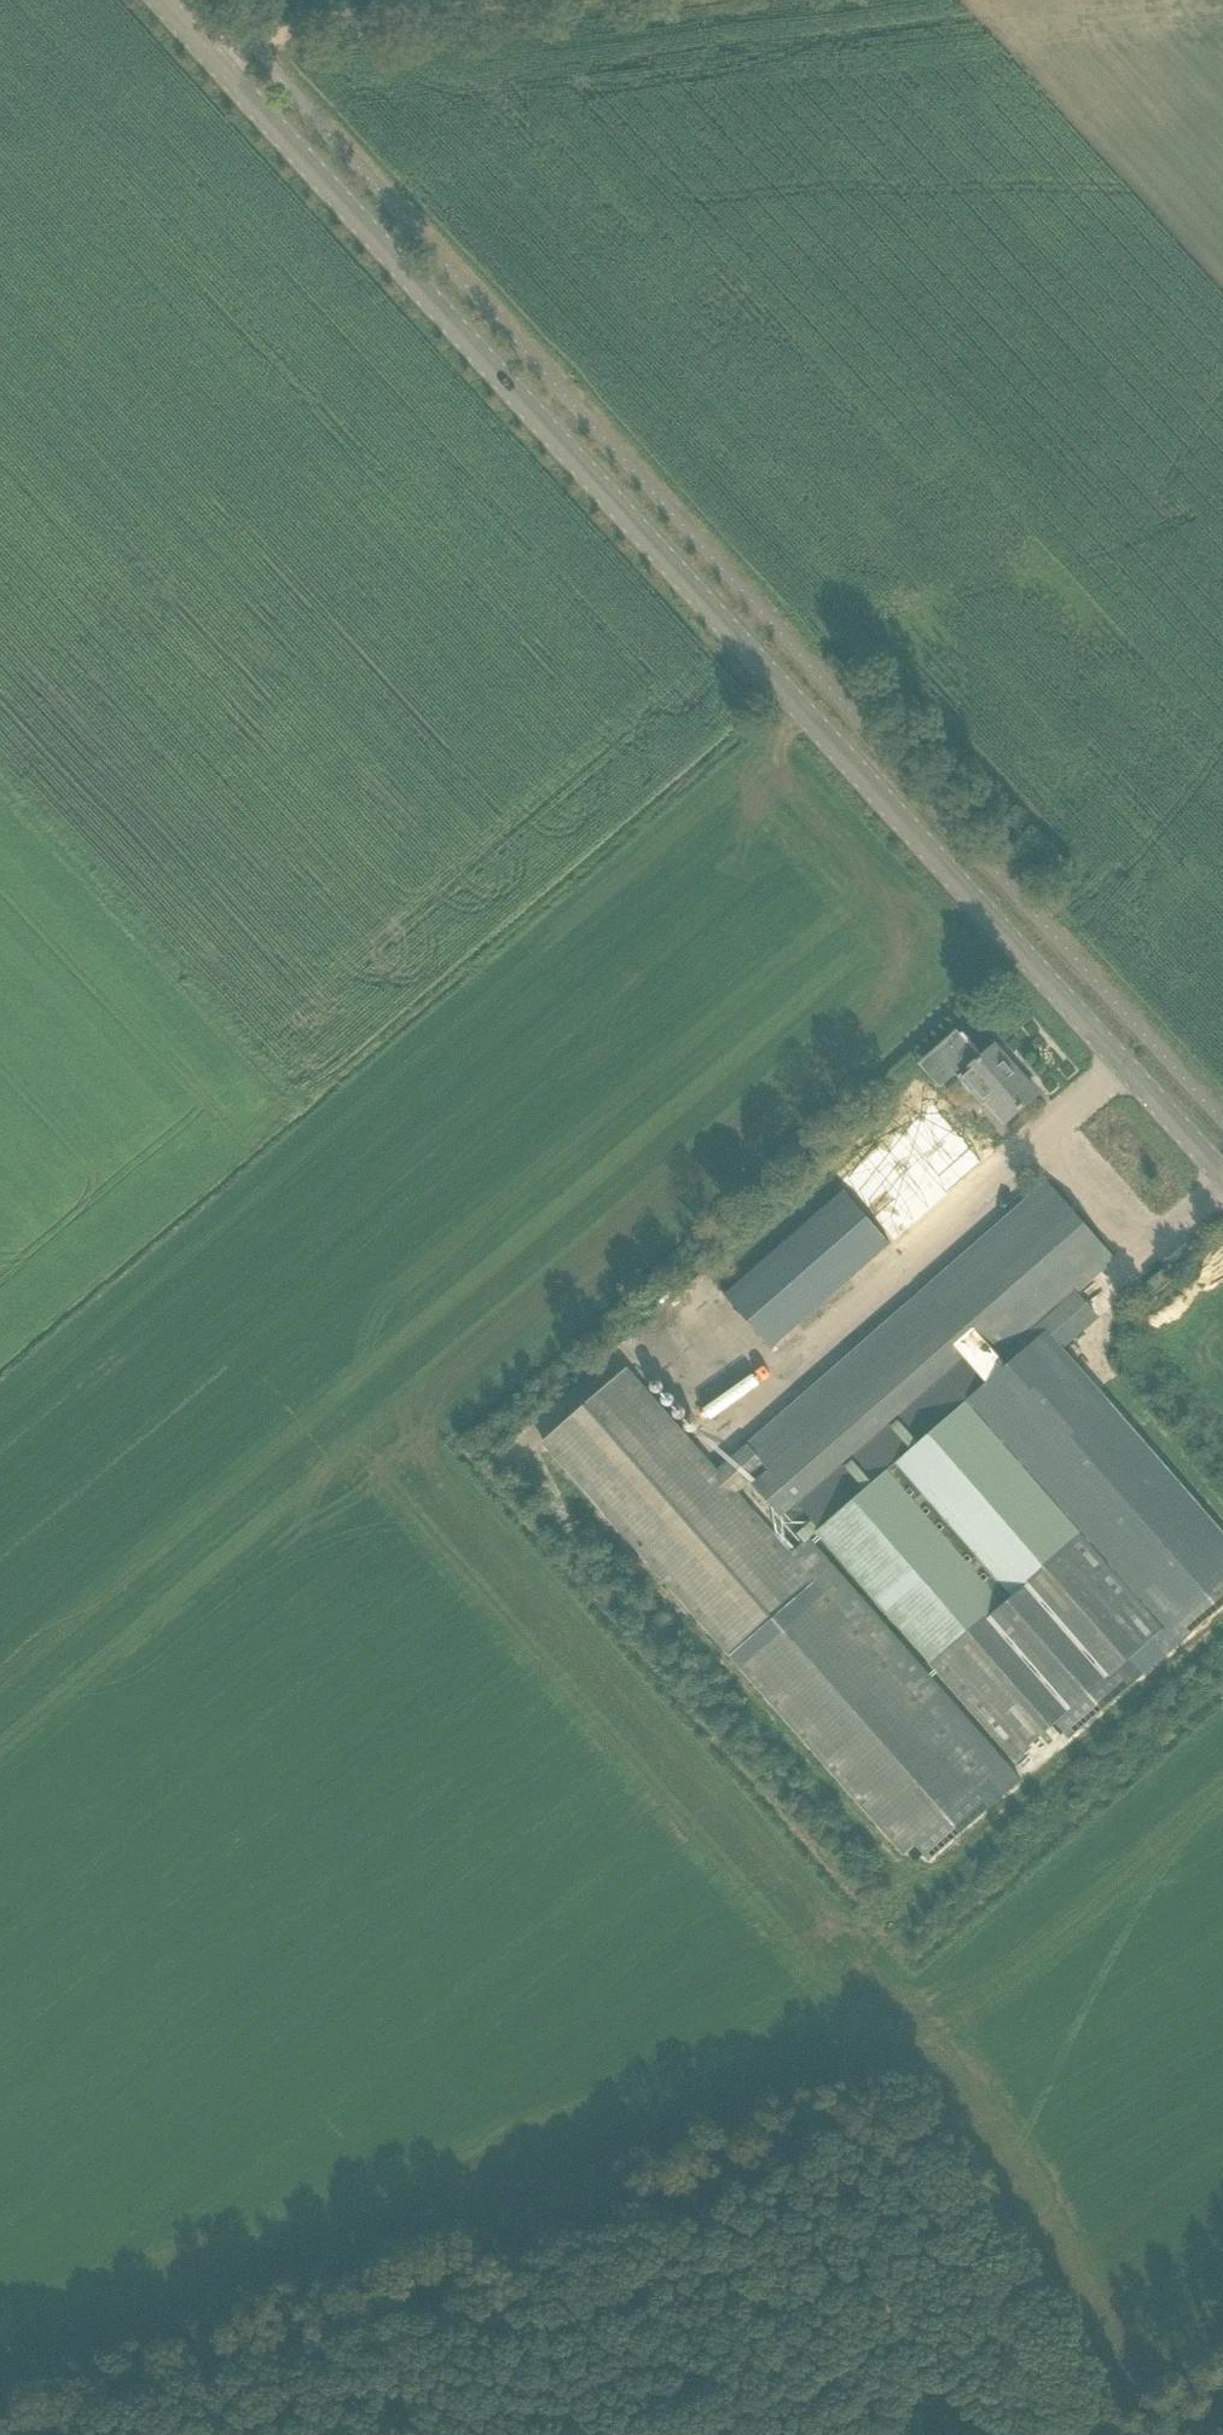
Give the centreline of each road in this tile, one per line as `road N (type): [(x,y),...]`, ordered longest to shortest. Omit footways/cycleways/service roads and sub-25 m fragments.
road 1 (tertiary): [(1222,1175),(162,0)]
road 2 (track): [(256,36),(553,0)]

